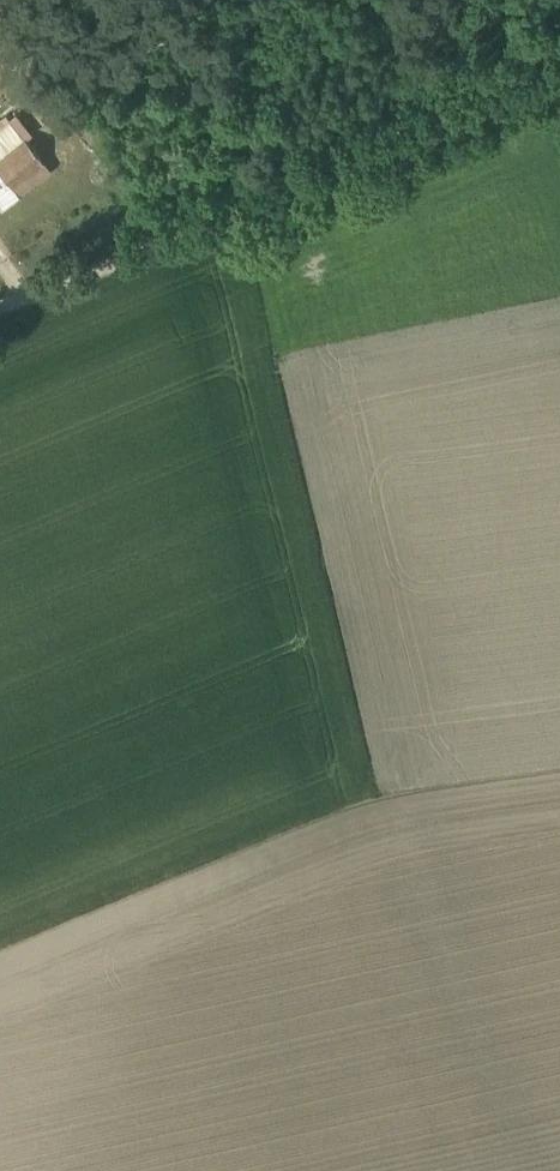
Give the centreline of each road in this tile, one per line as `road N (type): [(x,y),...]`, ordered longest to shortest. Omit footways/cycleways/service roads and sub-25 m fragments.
road 1 (track): [(559,62),(0,314)]

